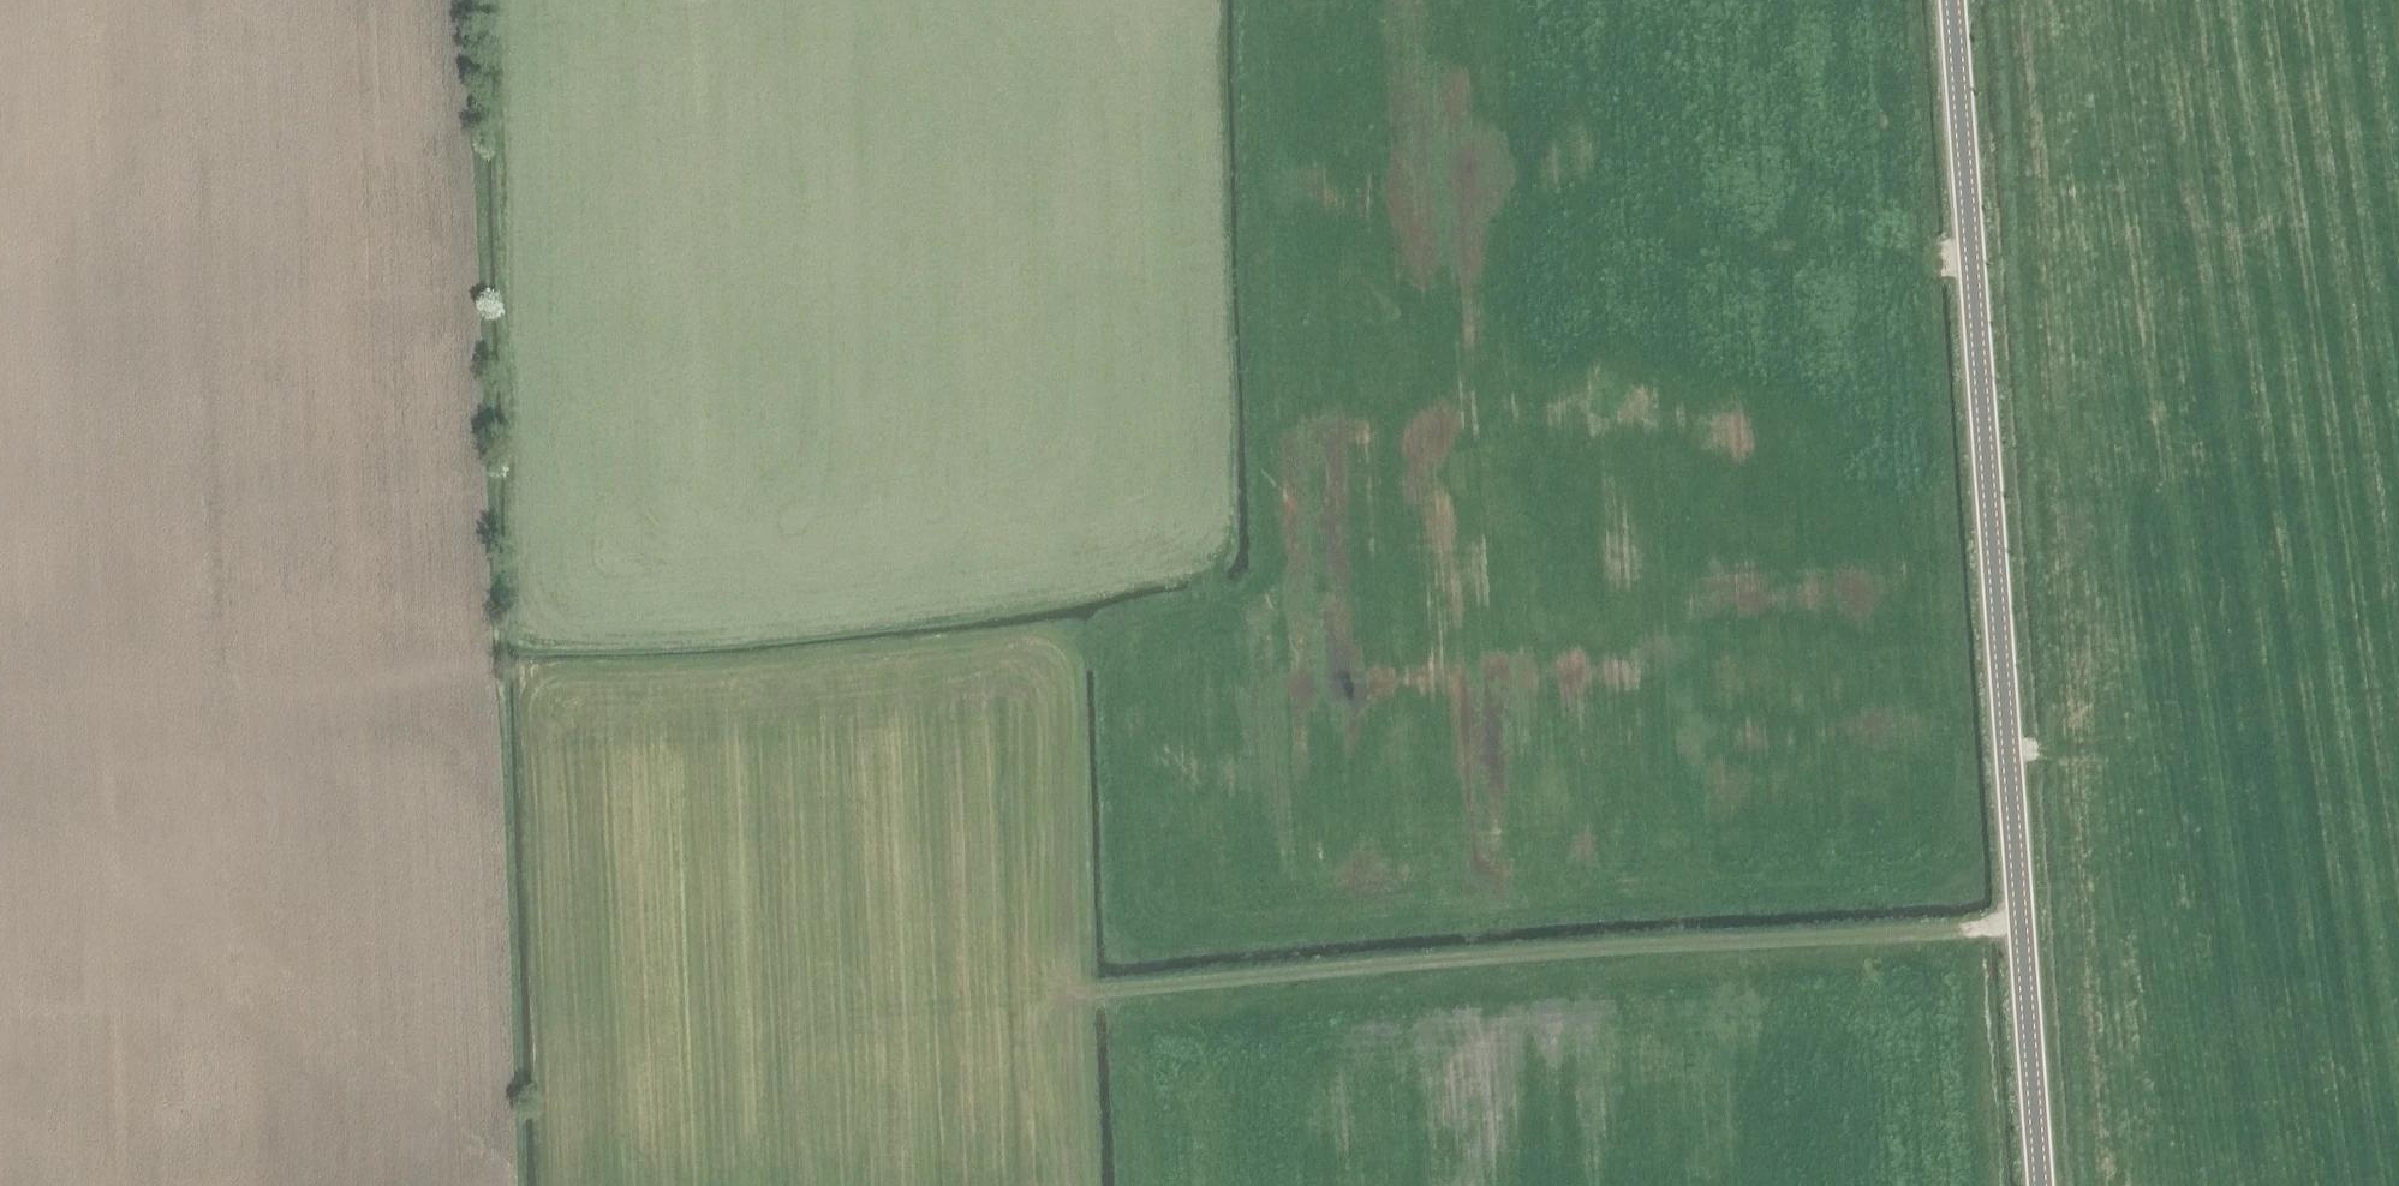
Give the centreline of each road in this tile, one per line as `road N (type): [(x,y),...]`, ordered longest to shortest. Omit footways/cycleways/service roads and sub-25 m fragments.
road 1 (tertiary): [(2040,1185),(1950,0)]

